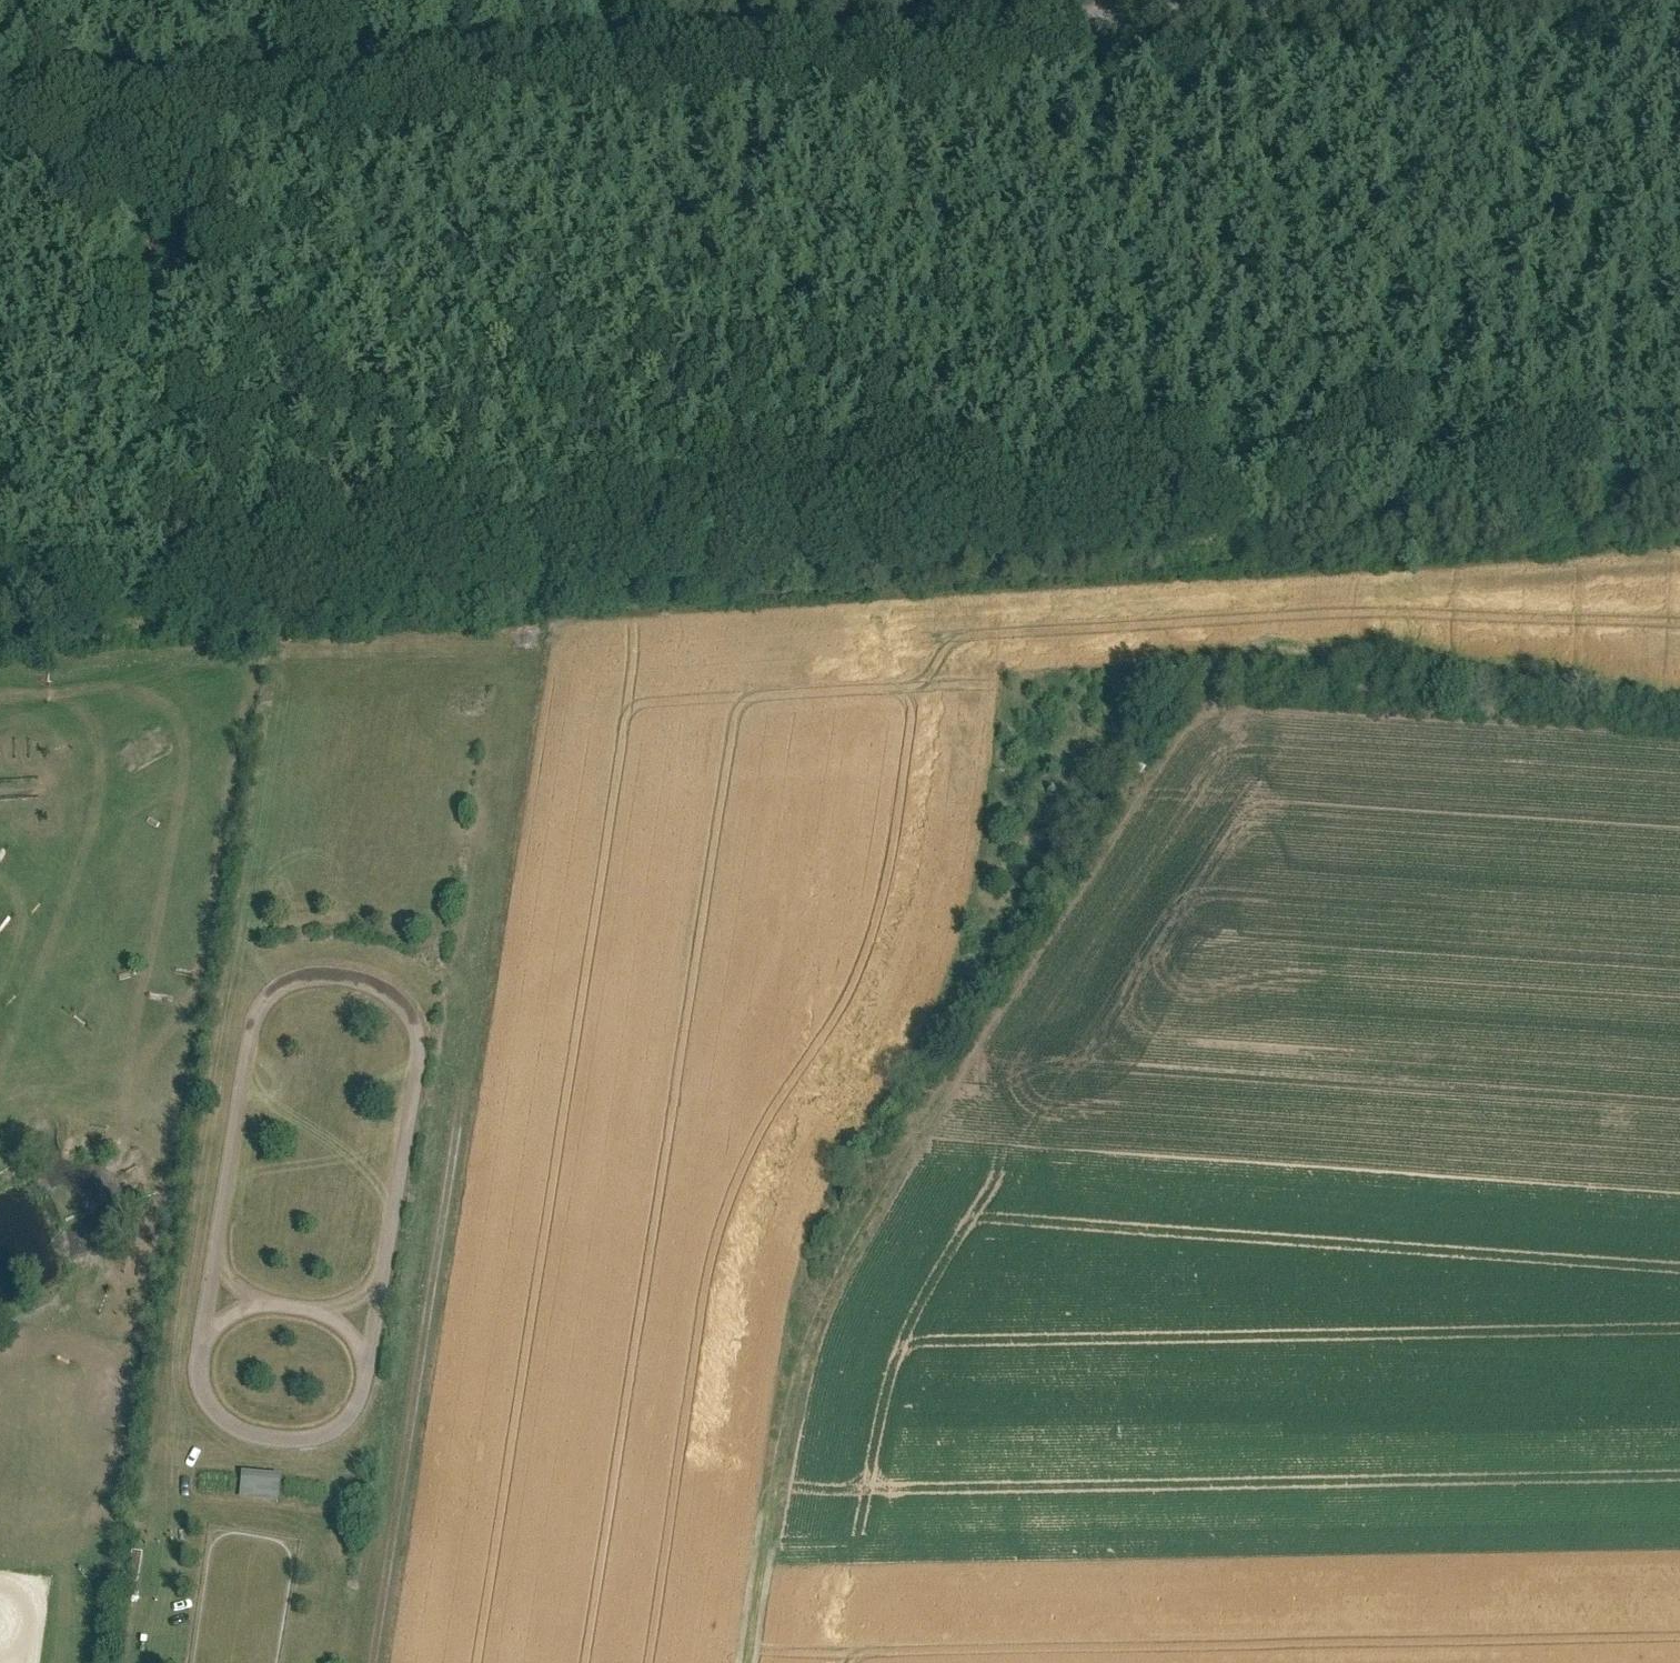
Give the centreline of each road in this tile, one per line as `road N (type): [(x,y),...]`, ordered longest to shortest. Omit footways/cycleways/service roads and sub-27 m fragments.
road 1 (unclassified): [(0,99),(1310,0)]
road 2 (track): [(377,1662),(466,1091)]

